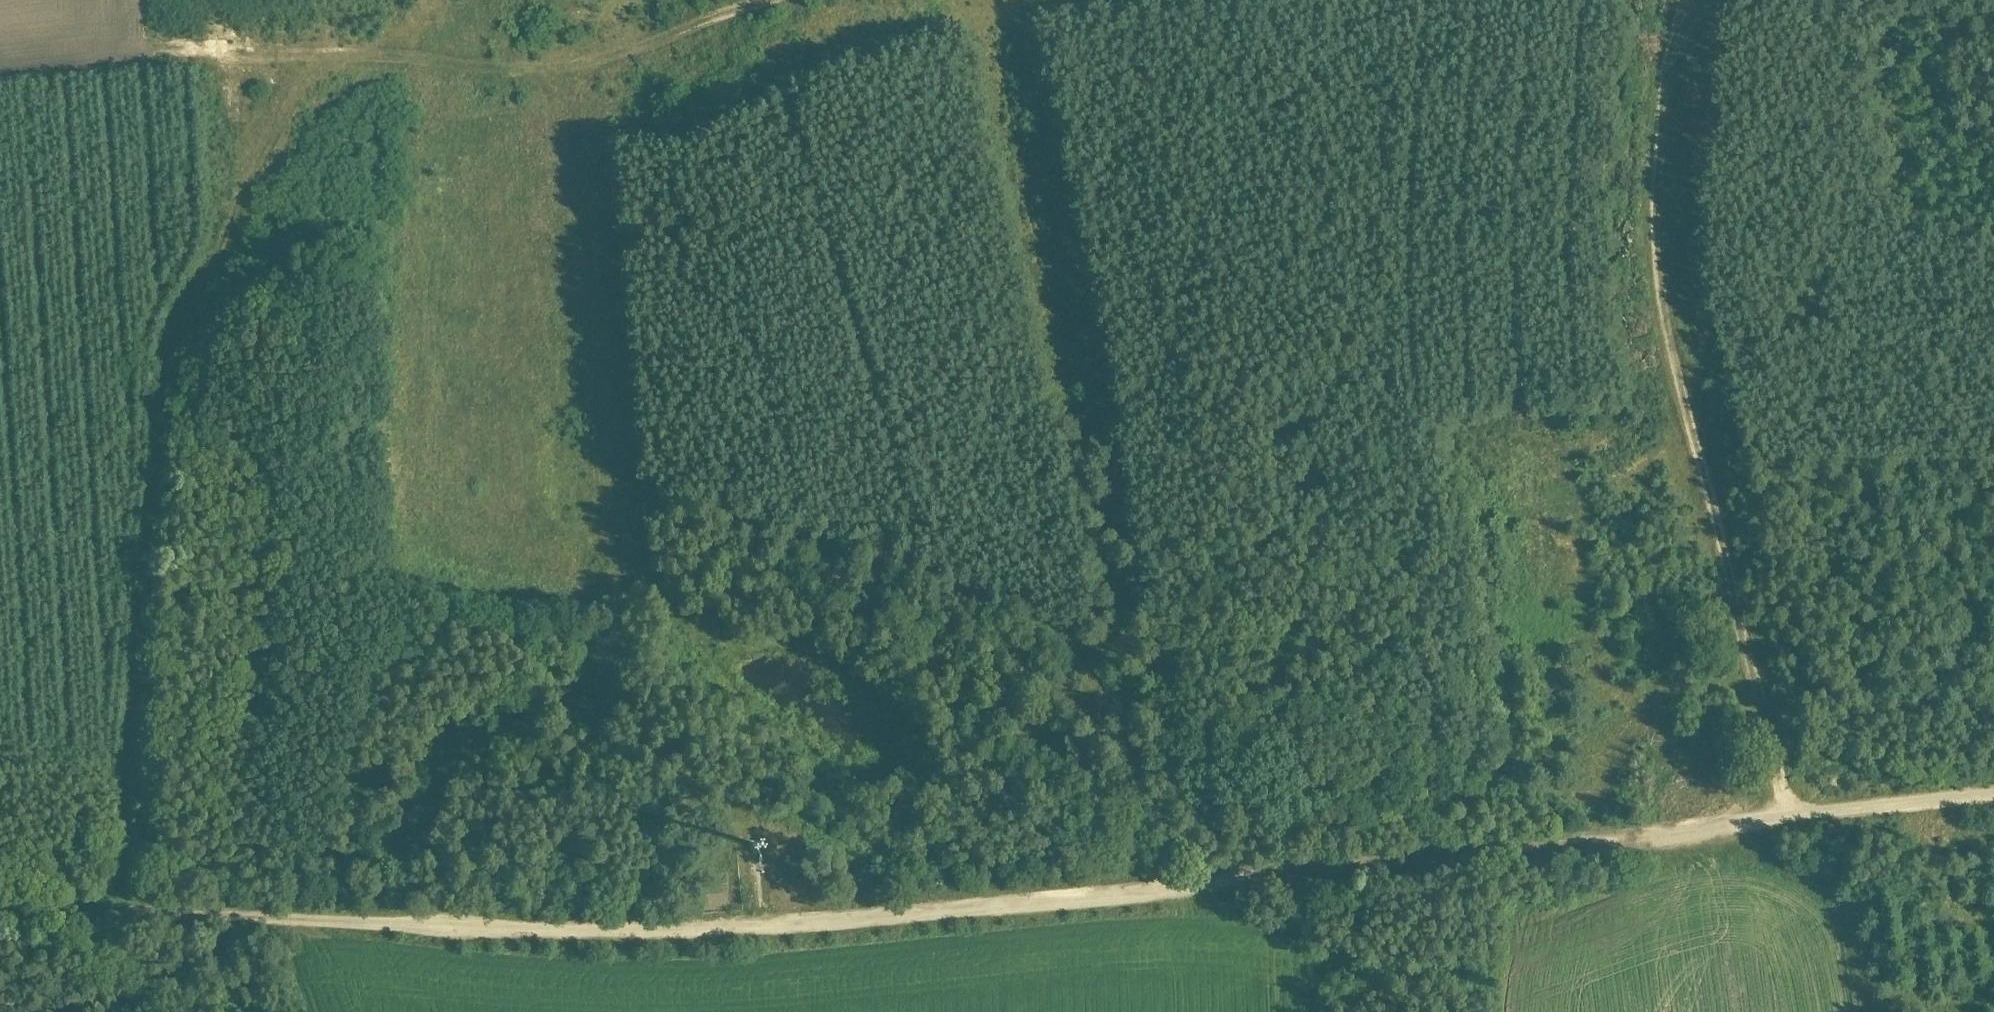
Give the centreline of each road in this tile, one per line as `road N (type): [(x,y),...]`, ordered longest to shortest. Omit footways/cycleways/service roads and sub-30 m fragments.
road 1 (track): [(0,914),(895,911),(1148,891),(1588,825),(1993,786)]
road 2 (track): [(94,918),(128,872),(143,619),(169,453),(166,371),(324,55),(337,0)]
road 3 (track): [(1788,806),(1669,310),(1673,0)]
road 4 (track): [(779,0),(624,56),(518,79),(434,60),(324,55)]
road 5 (track): [(247,214),(243,138),(222,57),(0,72)]

